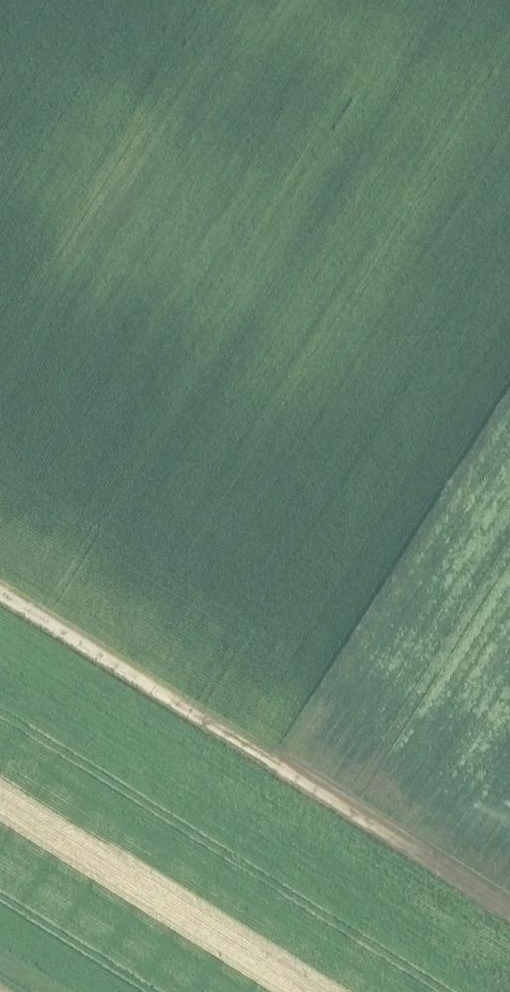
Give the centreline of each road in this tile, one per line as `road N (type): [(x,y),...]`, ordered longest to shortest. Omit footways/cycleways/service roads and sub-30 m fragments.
road 1 (track): [(0,595),(509,910)]

